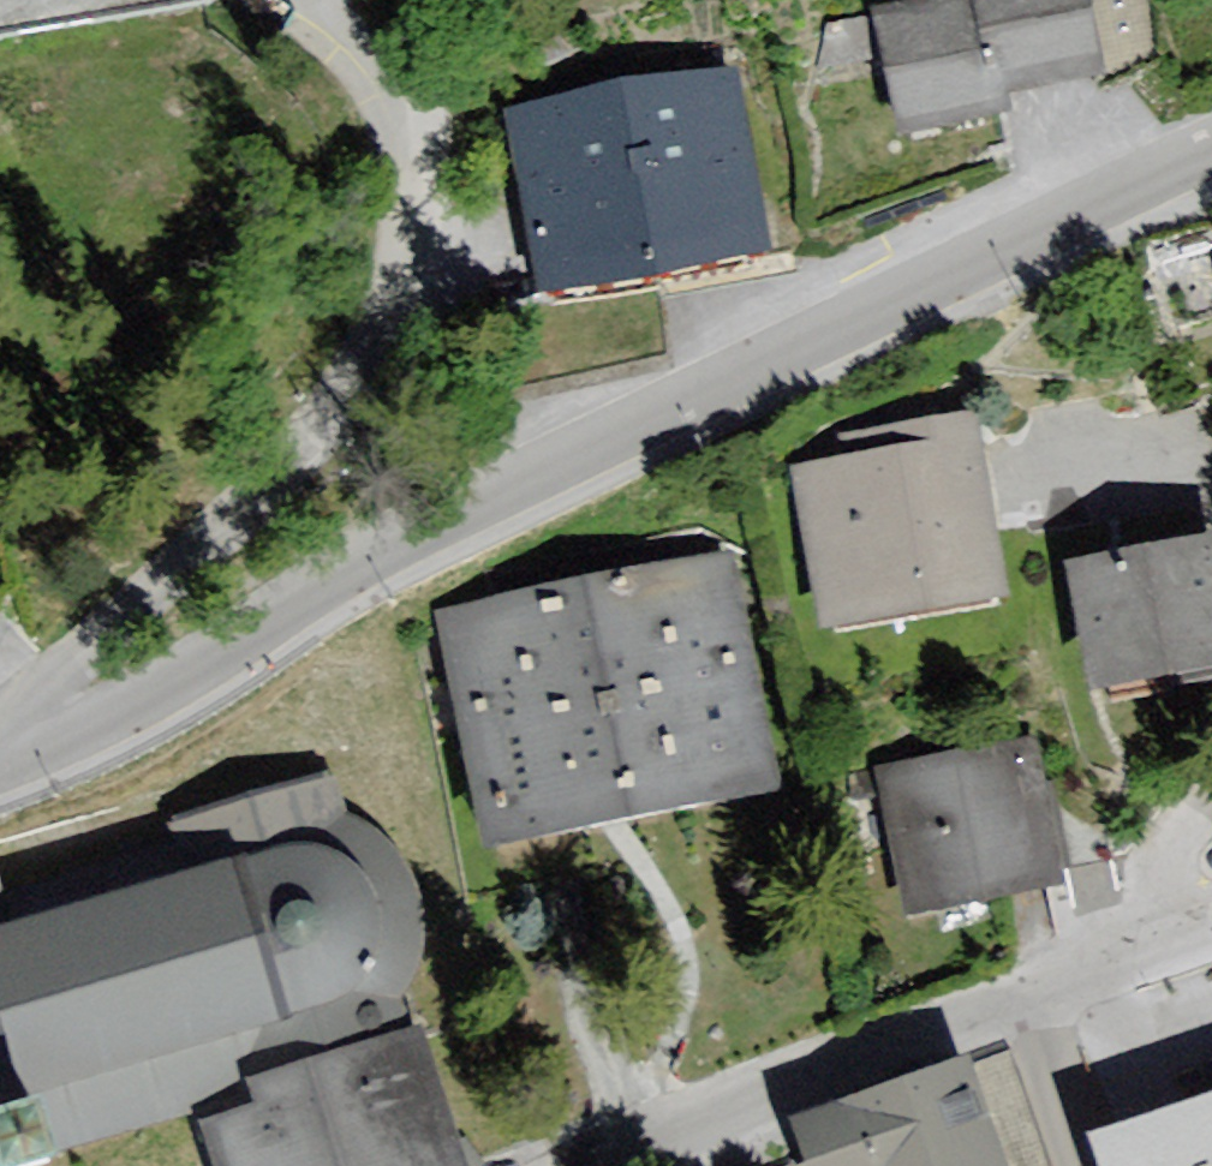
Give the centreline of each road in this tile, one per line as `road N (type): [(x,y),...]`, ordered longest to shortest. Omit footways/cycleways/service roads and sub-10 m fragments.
road 1 (residential): [(12,742),(715,367),(1211,147)]
road 2 (residential): [(309,0),(392,91),(439,236),(262,486),(12,742)]
road 3 (residential): [(601,1165),(686,1126),(1033,998)]
road 4 (residential): [(1033,998),(1211,935)]
road 5 (residential): [(1033,998),(1089,1165)]

